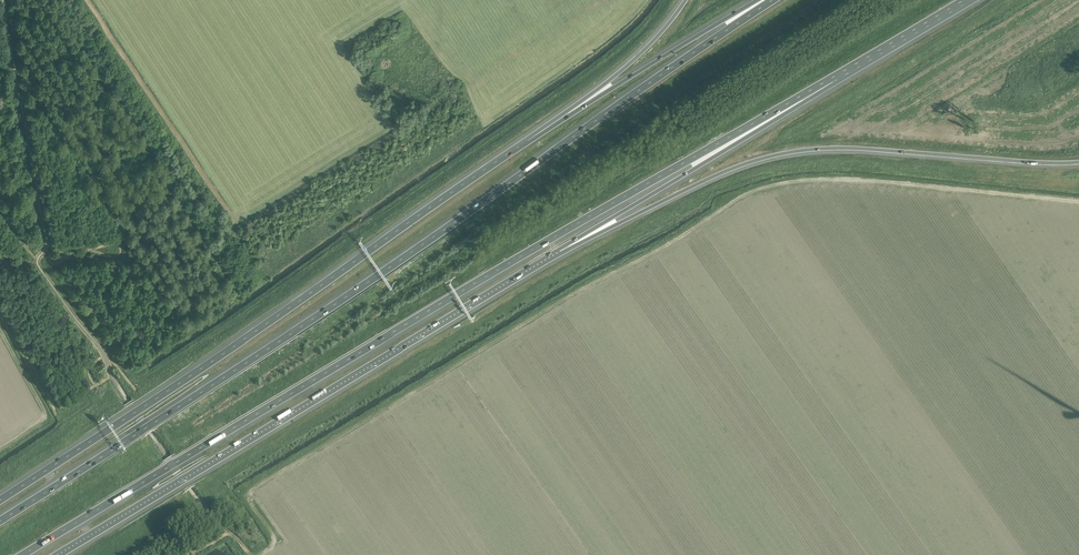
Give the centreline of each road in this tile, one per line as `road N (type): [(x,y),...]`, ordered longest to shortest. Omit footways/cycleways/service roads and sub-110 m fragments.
road 1 (motorway): [(22,554),(832,81)]
road 2 (motorway): [(773,0),(368,282),(0,521)]
road 3 (motorway): [(528,141),(0,500)]
road 4 (motorway): [(57,554),(560,252)]
road 5 (motorway): [(560,252),(720,171),(790,152),(1078,163)]
road 6 (motorway): [(560,252),(832,81)]
road 7 (motorway): [(765,0),(528,141)]
road 8 (motorway): [(686,0),(624,68),(528,141)]
road 9 (motorway): [(832,81),(968,0)]

